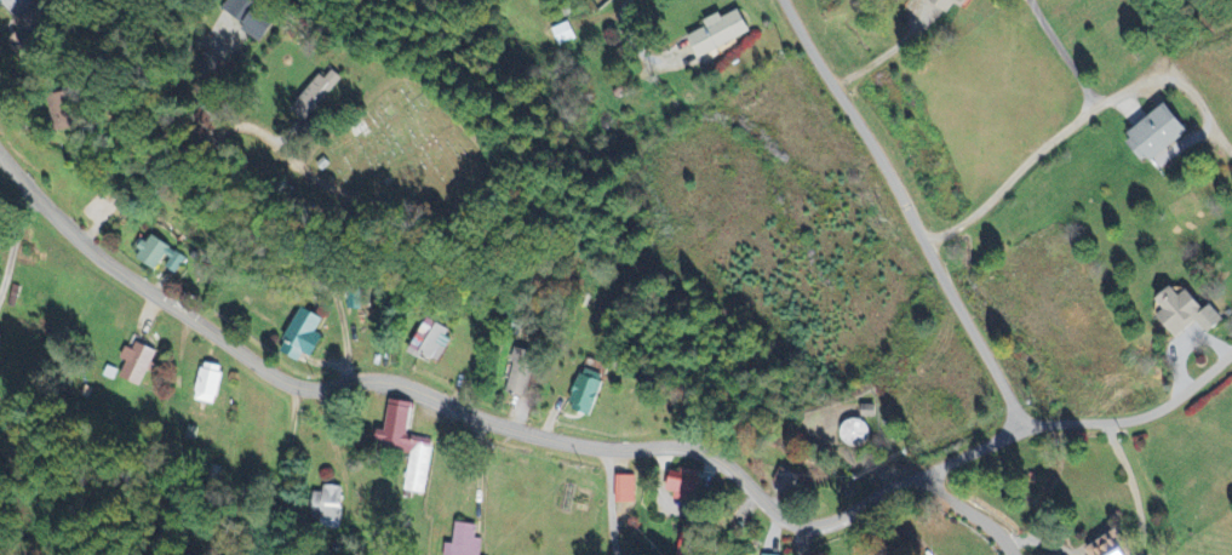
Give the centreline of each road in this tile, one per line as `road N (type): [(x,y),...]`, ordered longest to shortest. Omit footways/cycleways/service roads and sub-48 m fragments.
road 1 (residential): [(921,476),(809,526),(784,521),(720,460),(683,446),(601,447),(545,437),(395,383),(299,387),(277,379),(114,270),(0,158)]
road 2 (residential): [(1018,435),(781,0)]
road 3 (residential): [(1018,435),(1153,414),(1231,355)]
road 4 (residential): [(923,251),(957,235),(1102,108)]
road 5 (residential): [(1102,108),(1151,87),(1231,164)]

